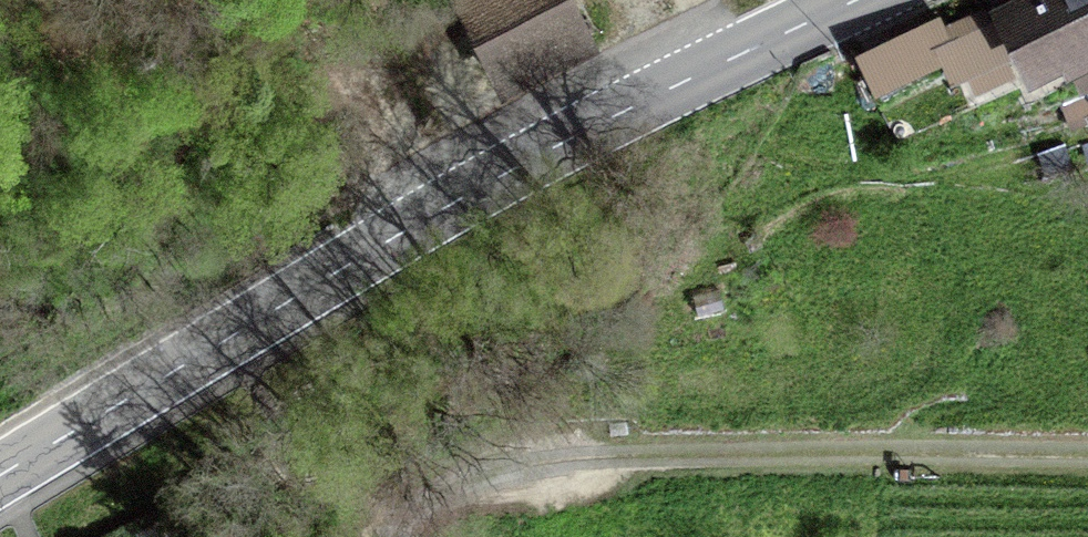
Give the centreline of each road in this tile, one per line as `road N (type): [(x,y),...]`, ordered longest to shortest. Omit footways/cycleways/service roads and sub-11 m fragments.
road 1 (tertiary): [(0,475),(454,204),(850,0)]
road 2 (track): [(1087,462),(565,462),(379,536)]

